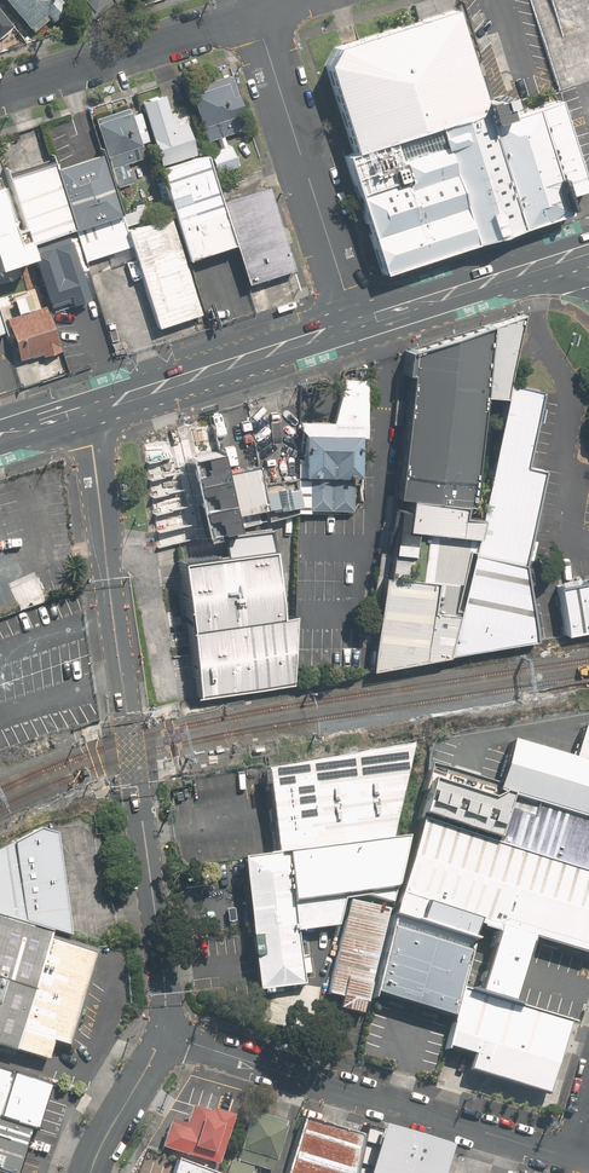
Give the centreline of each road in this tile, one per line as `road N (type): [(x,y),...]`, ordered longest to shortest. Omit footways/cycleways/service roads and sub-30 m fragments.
road 1 (residential): [(87,408),(166,992),(163,1035)]
road 2 (residential): [(569,1155),(163,1035)]
road 3 (residential): [(253,11),(354,323)]
road 4 (secondary): [(354,323),(87,408)]
road 5 (residential): [(253,11),(0,93)]
road 6 (secondary): [(565,255),(354,323)]
road 7 (residential): [(163,1035),(90,1172)]

